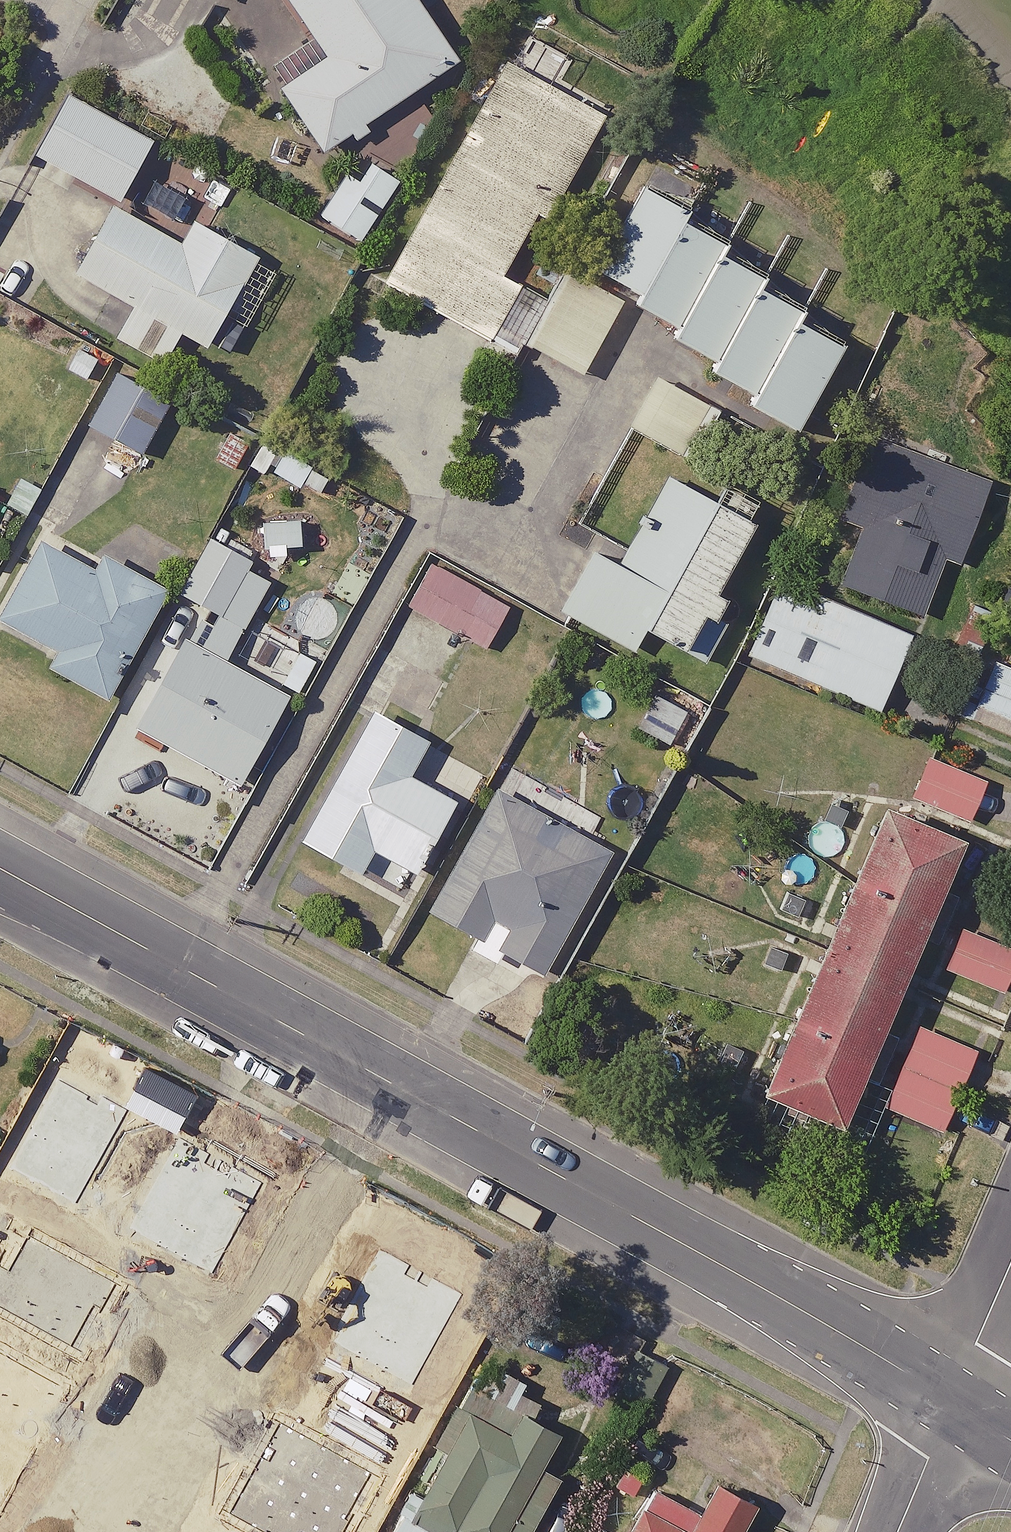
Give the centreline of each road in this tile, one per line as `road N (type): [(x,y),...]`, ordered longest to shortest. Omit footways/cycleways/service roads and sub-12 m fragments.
road 1 (tertiary): [(951,1404),(635,1217),(0,869)]
road 2 (residential): [(1010,1264),(951,1404)]
road 3 (tertiary): [(896,1531),(951,1404)]

